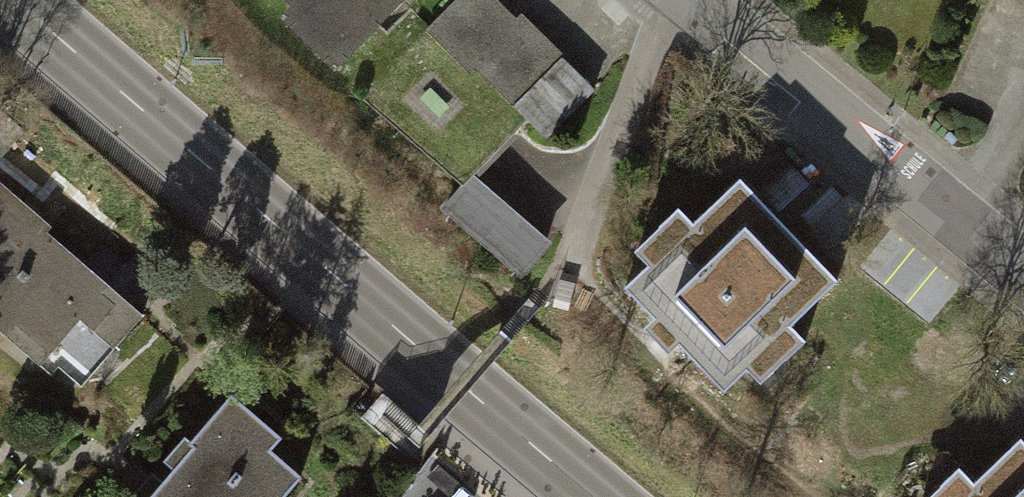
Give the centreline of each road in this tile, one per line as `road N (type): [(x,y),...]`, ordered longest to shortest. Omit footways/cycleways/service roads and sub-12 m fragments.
road 1 (secondary): [(23,0),(592,496)]
road 2 (residential): [(692,0),(1023,274)]

